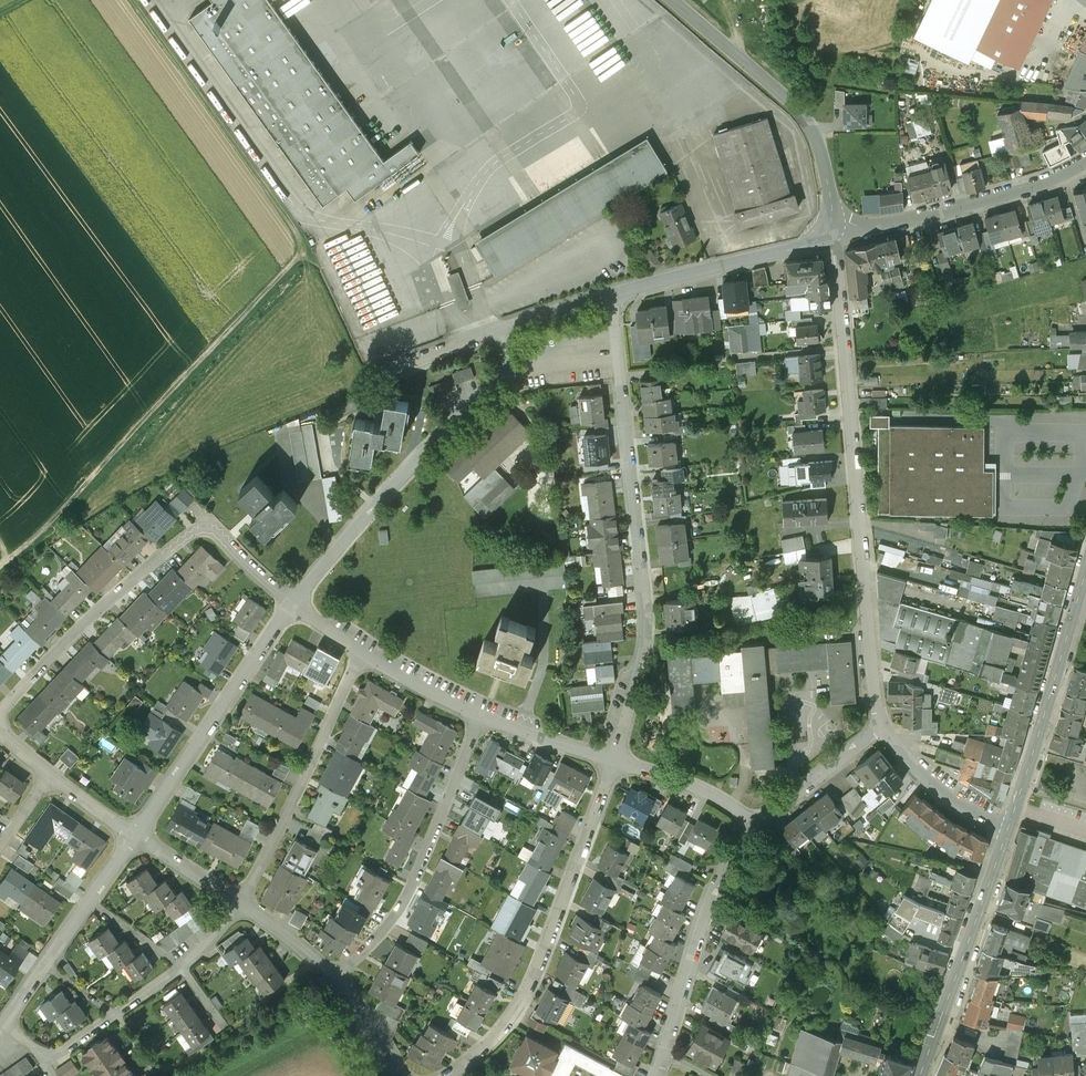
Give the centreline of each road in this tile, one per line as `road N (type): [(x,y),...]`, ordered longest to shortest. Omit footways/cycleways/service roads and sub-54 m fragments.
road 1 (residential): [(882,726),(834,215)]
road 2 (residential): [(611,295),(646,623),(612,760)]
road 3 (track): [(0,568),(50,529),(308,247)]
road 4 (residential): [(293,604),(218,532),(196,530),(83,625),(0,714)]
road 5 (residential): [(612,760),(531,987),(490,1044),(448,1075)]
road 6 (residential): [(293,604),(496,381),(511,362),(508,330)]
road 7 (residential): [(333,980),(404,903),(482,714)]
road 8 (residential): [(240,902),(182,966),(60,1053),(32,1047),(3,1025)]
road 9 (tertiary): [(674,0),(815,122),(834,215)]
road 10 (residential): [(136,837),(293,604)]
road 11 (residential): [(362,651),(240,902)]
road 12 (residential): [(658,1075),(709,904),(756,827)]
road 13 (secondary): [(1085,571),(1009,828)]
road 14 (tertiary): [(834,215),(848,229),(869,229),(1040,184),(1085,163)]
road 15 (secondary): [(1009,828),(921,1075)]
road 16 (residential): [(611,295),(805,246),(828,233),(834,215)]
road 17 (residential): [(3,1025),(136,837)]
road 18 (residential): [(136,837),(0,735)]
road 19 (residential): [(1009,828),(946,793),(882,726)]
road 20 (residential): [(756,827),(882,726)]
road 21 (residential): [(756,827),(703,791),(612,760)]
road 22 (residential): [(369,381),(508,330)]
road 23 (residential): [(612,760),(482,714)]
road 24 (residential): [(482,714),(362,651)]
road 25 (residential): [(240,902),(136,837)]
road 26 (residential): [(333,980),(240,902)]

